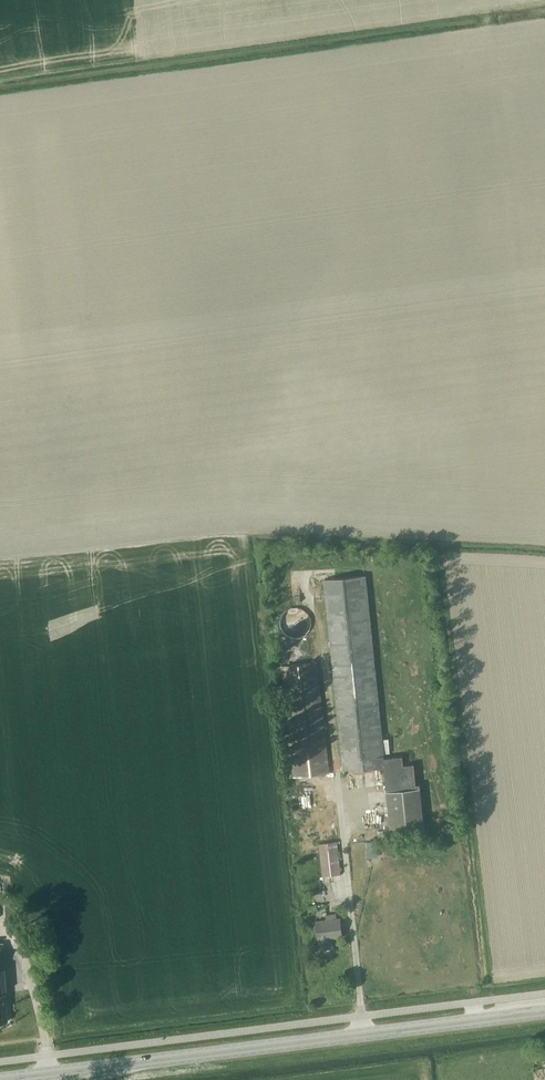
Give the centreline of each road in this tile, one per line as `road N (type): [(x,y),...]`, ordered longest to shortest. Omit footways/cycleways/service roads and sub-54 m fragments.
road 1 (primary): [(0,1079),(544,1012)]

